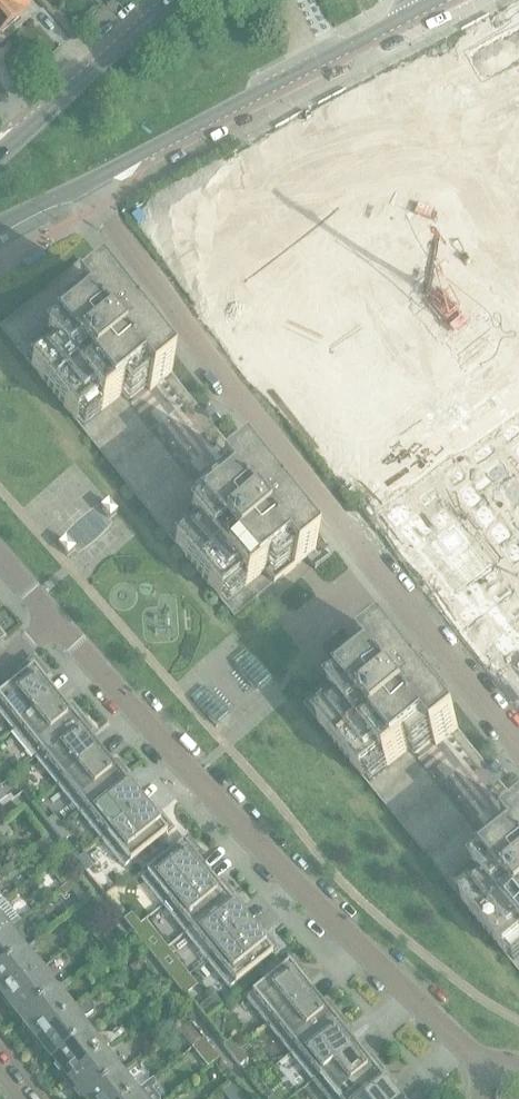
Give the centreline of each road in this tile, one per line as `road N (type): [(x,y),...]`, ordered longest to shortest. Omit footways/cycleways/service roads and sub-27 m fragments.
road 1 (primary): [(518,1084),(0,501)]
road 2 (residential): [(74,187),(101,207),(518,748)]
road 3 (primary): [(0,571),(473,1098)]
road 4 (residential): [(485,1069),(277,867),(58,619)]
road 5 (tertiary): [(74,187),(432,0)]
road 6 (tertiary): [(168,0),(0,152)]

